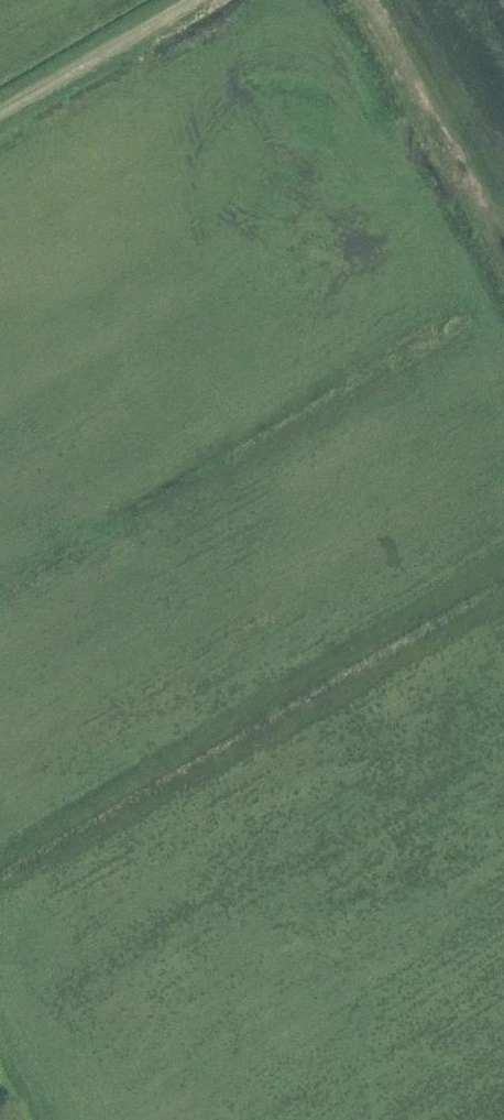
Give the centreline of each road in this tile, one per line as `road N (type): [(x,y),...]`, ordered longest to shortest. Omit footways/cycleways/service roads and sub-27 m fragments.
road 1 (track): [(356,0),(503,271)]
road 2 (unclassified): [(0,114),(195,0)]

